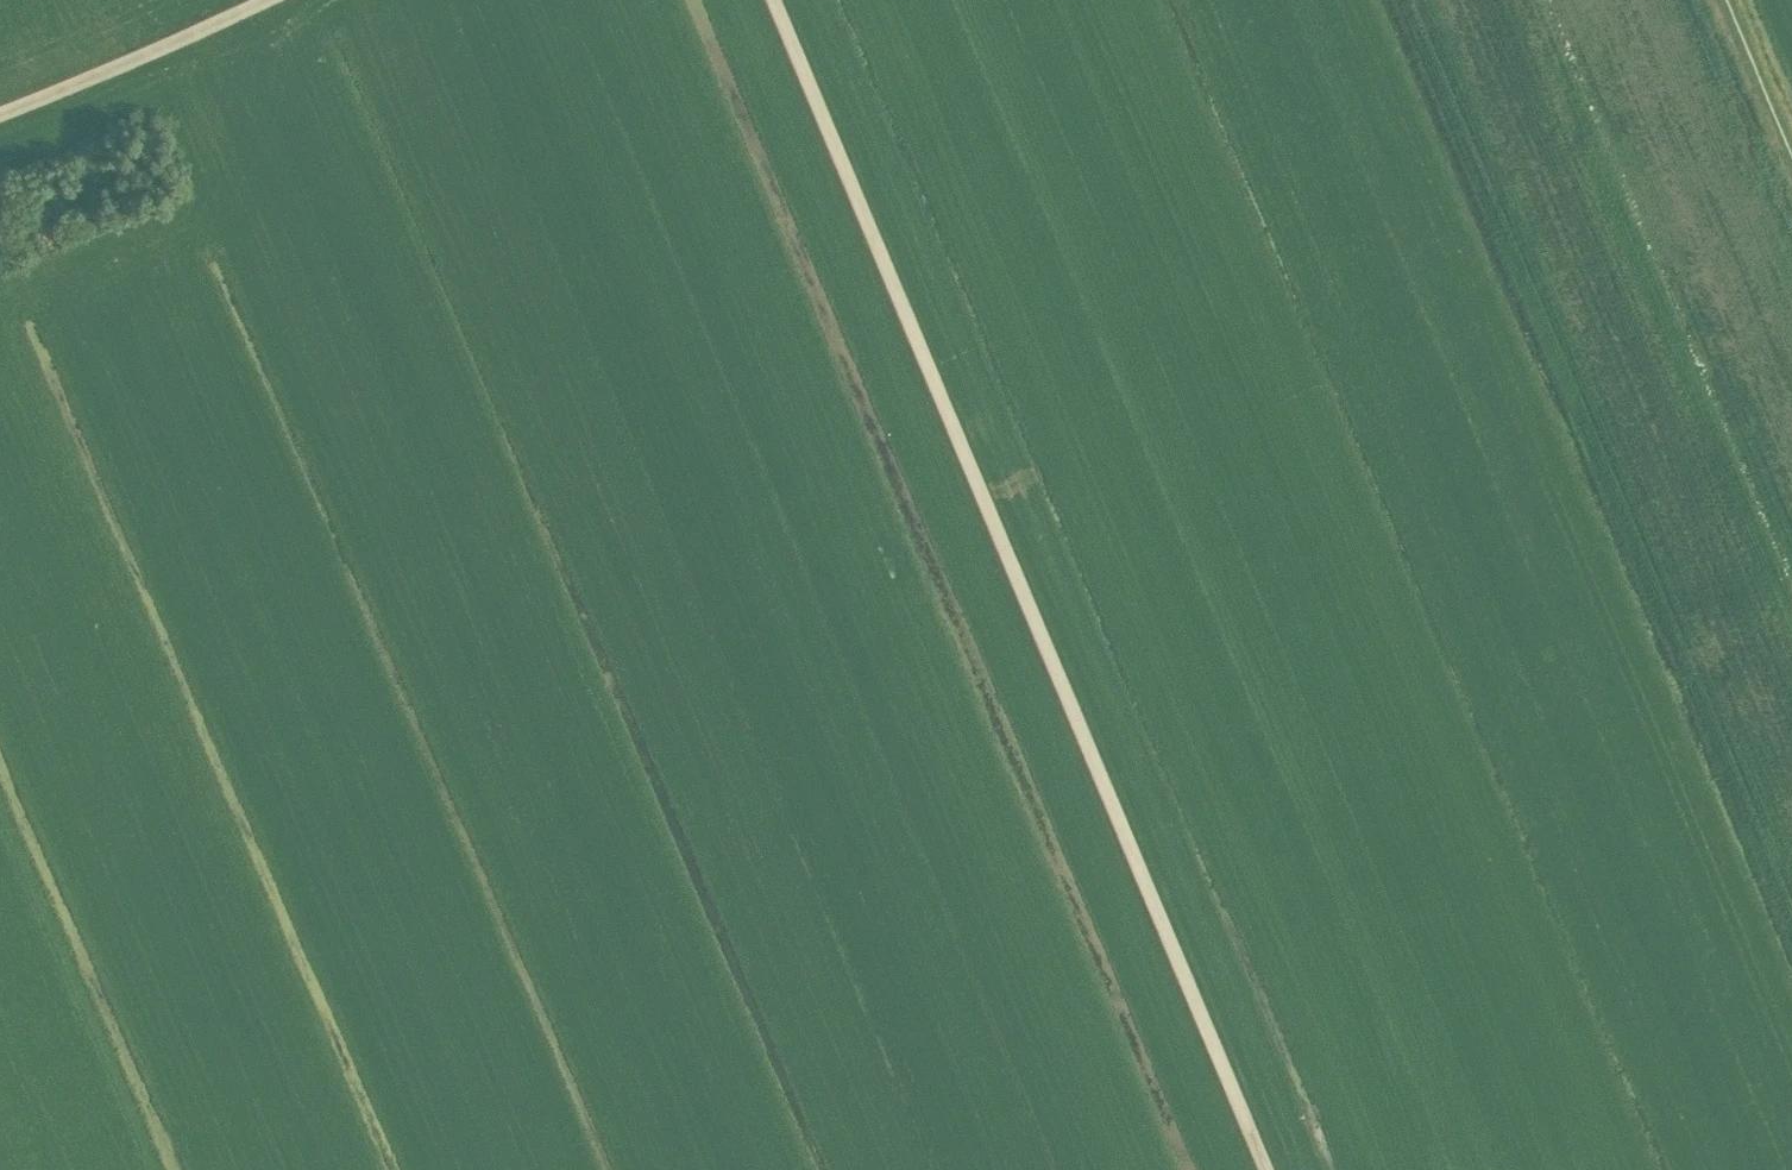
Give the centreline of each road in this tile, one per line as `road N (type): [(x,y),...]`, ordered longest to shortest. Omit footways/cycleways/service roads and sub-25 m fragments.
road 1 (track): [(1268,1169),(771,0)]
road 2 (track): [(272,0),(105,82),(0,119)]

